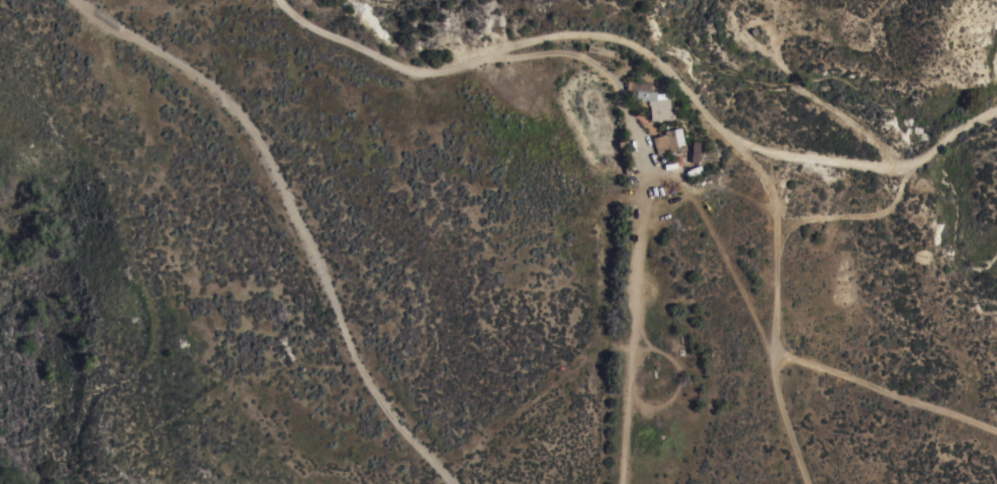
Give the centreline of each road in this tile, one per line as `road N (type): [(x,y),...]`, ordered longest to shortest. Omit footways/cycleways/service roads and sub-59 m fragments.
road 1 (track): [(76,0),(211,86),(250,127),(362,370),(450,483)]
road 2 (track): [(623,483),(650,187),(649,157),(625,99),(615,79),(579,55),(475,58),(447,67)]
road 3 (track): [(475,58),(562,35),(618,39),(666,66),(733,138),(870,167),(916,163),(996,108)]
road 4 (track): [(746,144),(775,192),(783,238),(778,386),(814,483)]
road 5 (track): [(776,347),(996,433)]
road 6 (track): [(277,0),(303,21),(414,74),(447,67)]

